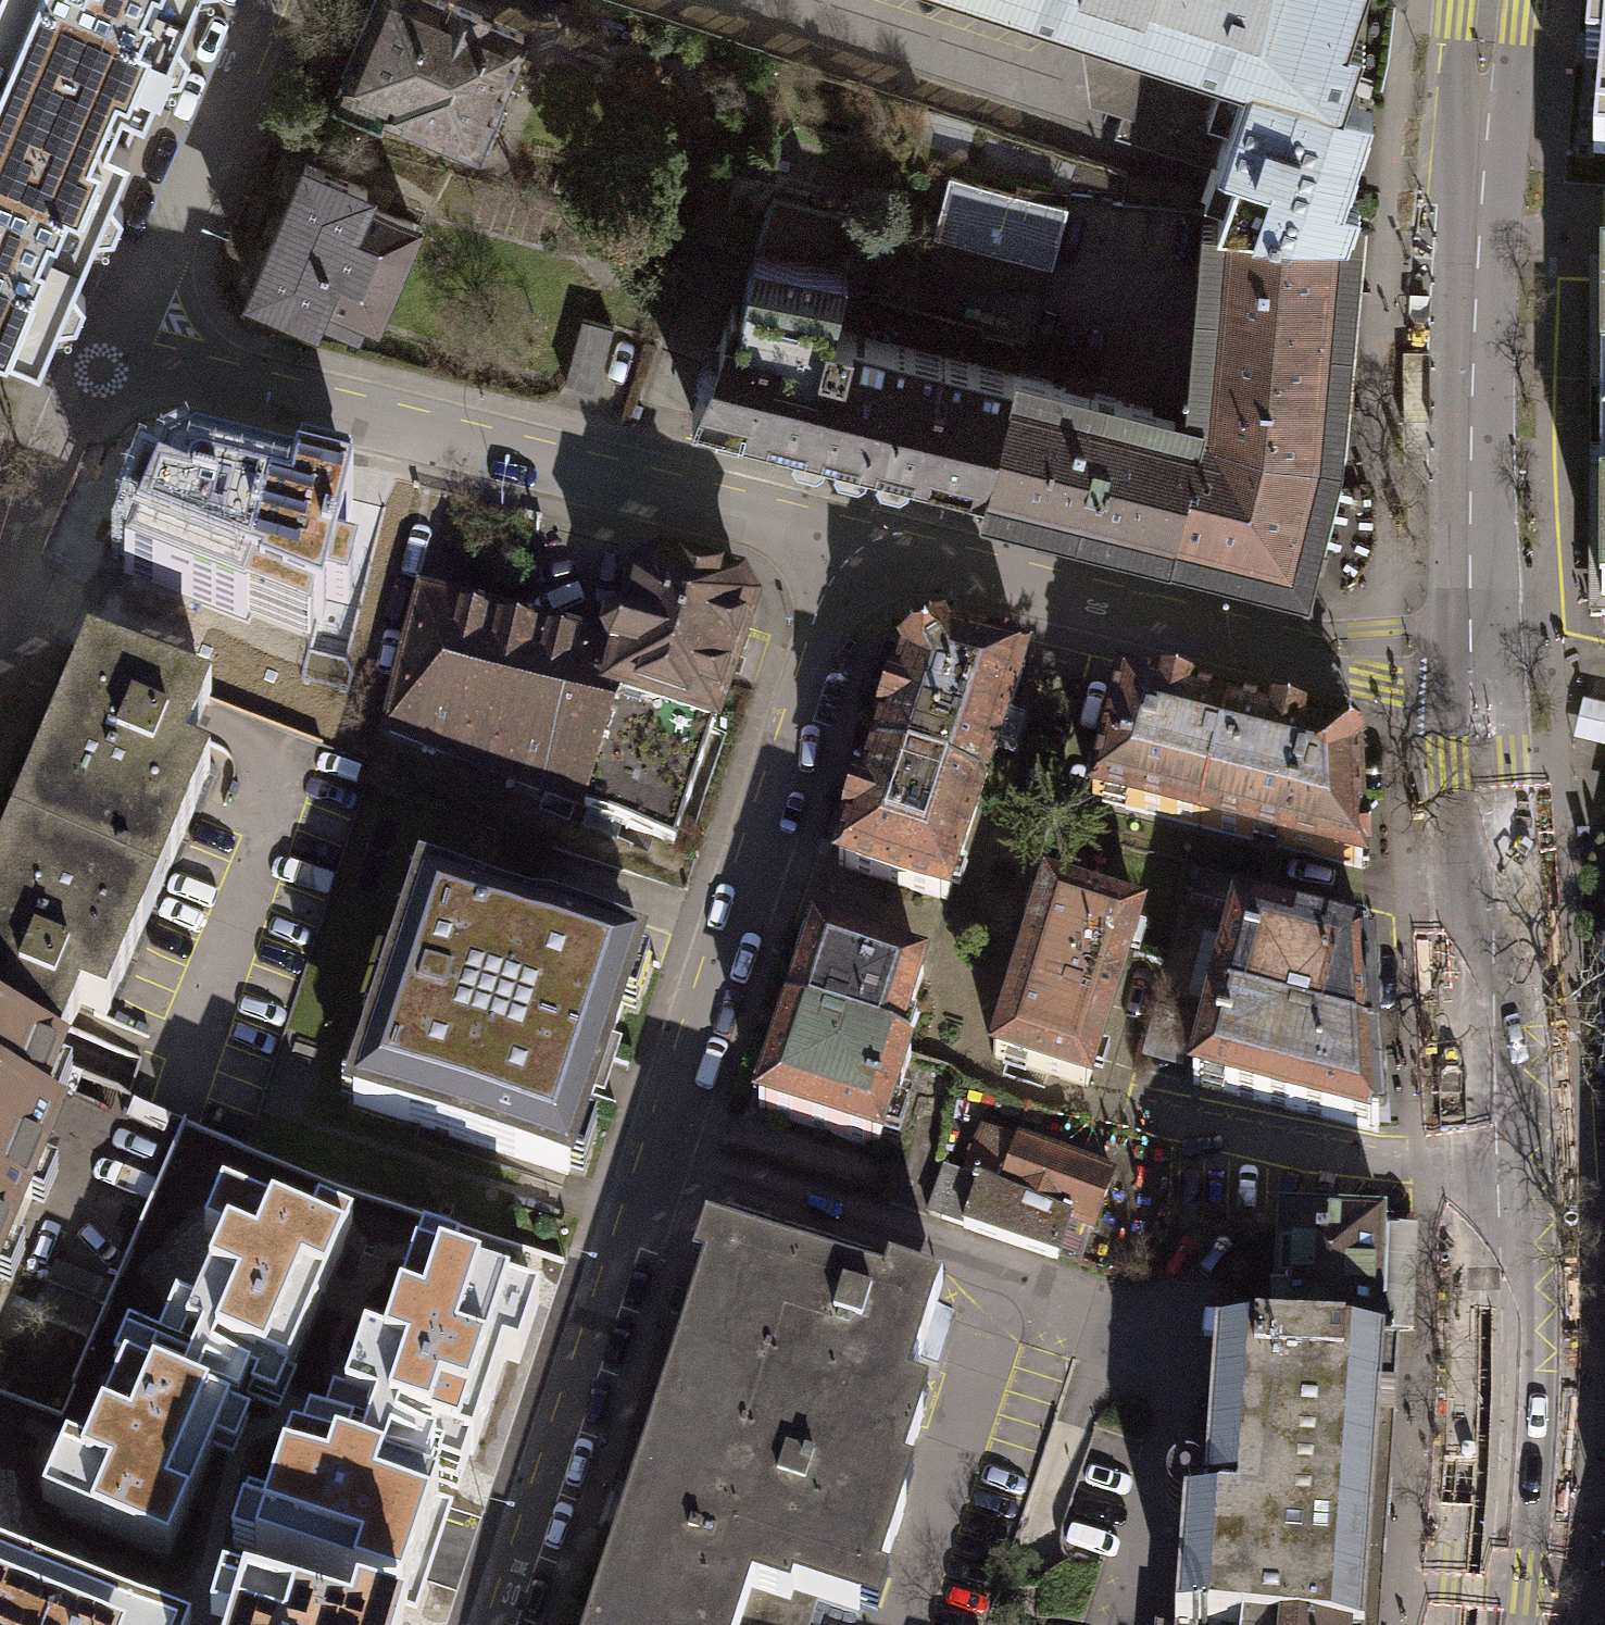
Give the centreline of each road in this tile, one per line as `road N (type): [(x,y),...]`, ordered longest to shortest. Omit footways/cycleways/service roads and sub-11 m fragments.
road 1 (residential): [(493,1624),(847,541)]
road 2 (tertiary): [(1474,667),(1500,1403),(1483,1624)]
road 3 (residential): [(108,358),(847,541)]
road 4 (tertiary): [(1487,0),(1471,335),(1474,667)]
road 5 (residential): [(847,541),(1363,661),(1474,667)]
road 6 (residential): [(256,0),(108,358)]
road 7 (residential): [(108,358),(0,606)]

